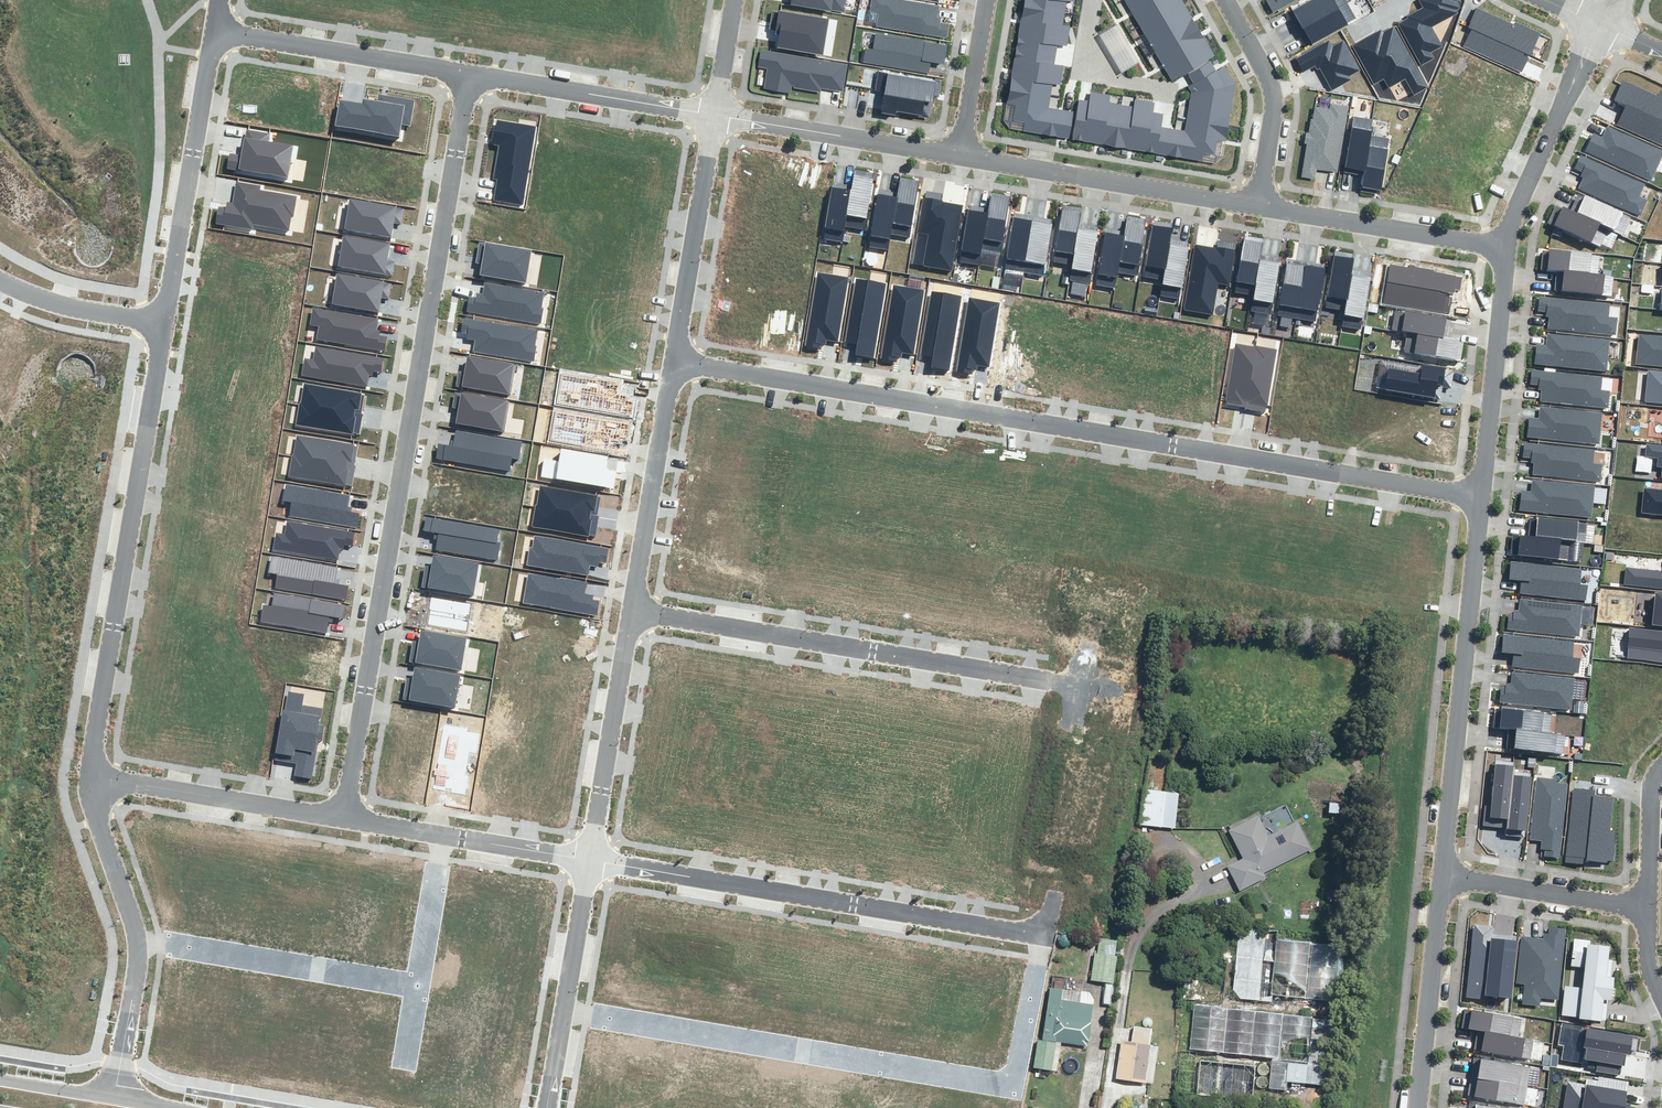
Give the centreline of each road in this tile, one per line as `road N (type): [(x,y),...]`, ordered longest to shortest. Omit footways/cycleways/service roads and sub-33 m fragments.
road 1 (residential): [(674,359),(1479,494)]
road 2 (residential): [(468,76),(346,818)]
road 3 (residential): [(566,1005),(1009,1081),(1035,937)]
road 4 (residential): [(92,786),(164,323)]
road 5 (residential): [(590,860),(1035,937)]
road 6 (residential): [(631,612),(1049,683)]
road 7 (residential): [(1443,870),(1479,494)]
road 8 (residential): [(1258,205),(966,153)]
road 9 (residential): [(164,323),(206,33)]
road 10 (residential): [(138,935),(419,985)]
road 11 (residential): [(468,76),(206,33)]
road 12 (residential): [(346,818),(132,781),(92,786)]
road 13 (residential): [(966,153),(712,116)]
road 14 (residential): [(674,359),(631,612)]
road 15 (residential): [(631,612),(590,860)]
road 16 (residential): [(1479,494),(1503,244)]
road 17 (residential): [(1503,244),(1258,205)]
road 18 (residential): [(1503,244),(1598,15)]
road 19 (residential): [(712,116),(468,76)]
road 20 (residential): [(712,116),(674,359)]
road 21 (residential): [(1418,1107),(1443,870)]
road 22 (residential): [(1225,0),(1273,105),(1258,205)]
road 23 (residential): [(1443,870),(1646,905)]
road 24 (residential): [(164,323),(55,303),(0,281)]
road 25 (residential): [(118,1100),(138,935)]
road 26 (residential): [(1088,0),(1079,70),(1169,89)]
road 27 (residential): [(138,935),(92,786)]
road 28 (residential): [(966,153),(987,0)]
road 29 (residential): [(419,985),(445,835)]
road 30 (residential): [(1646,905),(1650,787),(1661,760)]
road 31 (residential): [(590,860),(445,835)]
road 32 (residential): [(590,860),(566,1005)]

